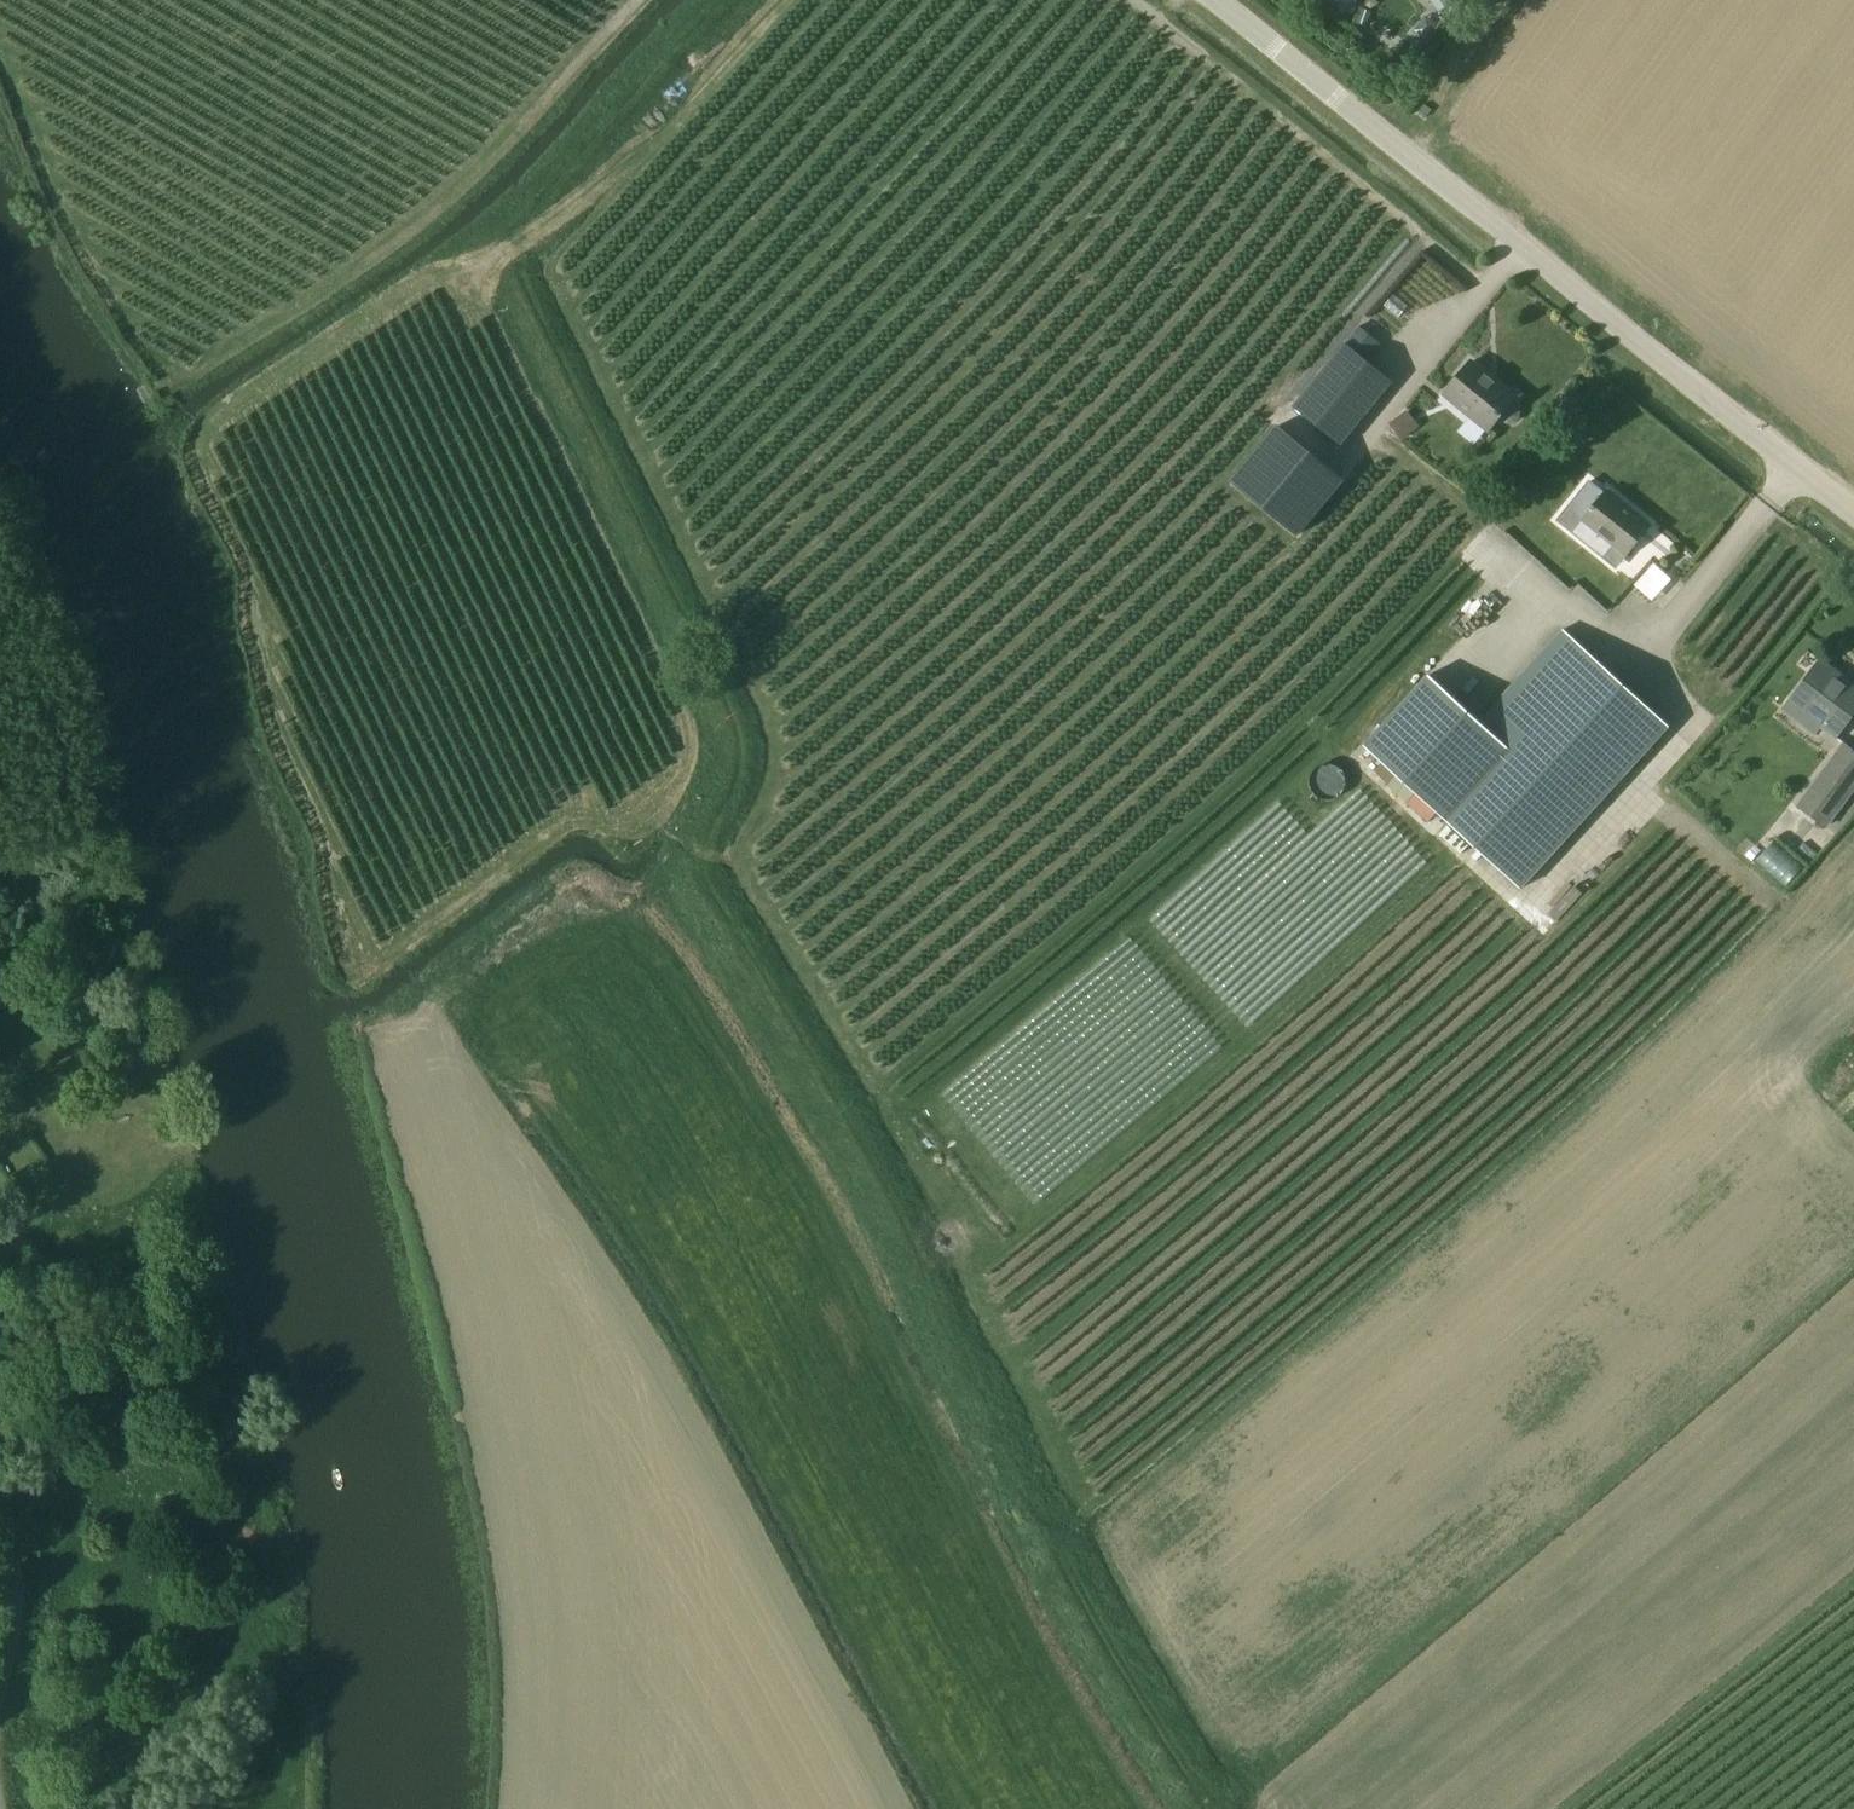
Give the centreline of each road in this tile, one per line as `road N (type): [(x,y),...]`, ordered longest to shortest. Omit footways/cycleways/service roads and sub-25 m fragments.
road 1 (unclassified): [(1853,515),(1214,0)]
road 2 (unclassified): [(0,1688),(16,1591),(0,1531)]

